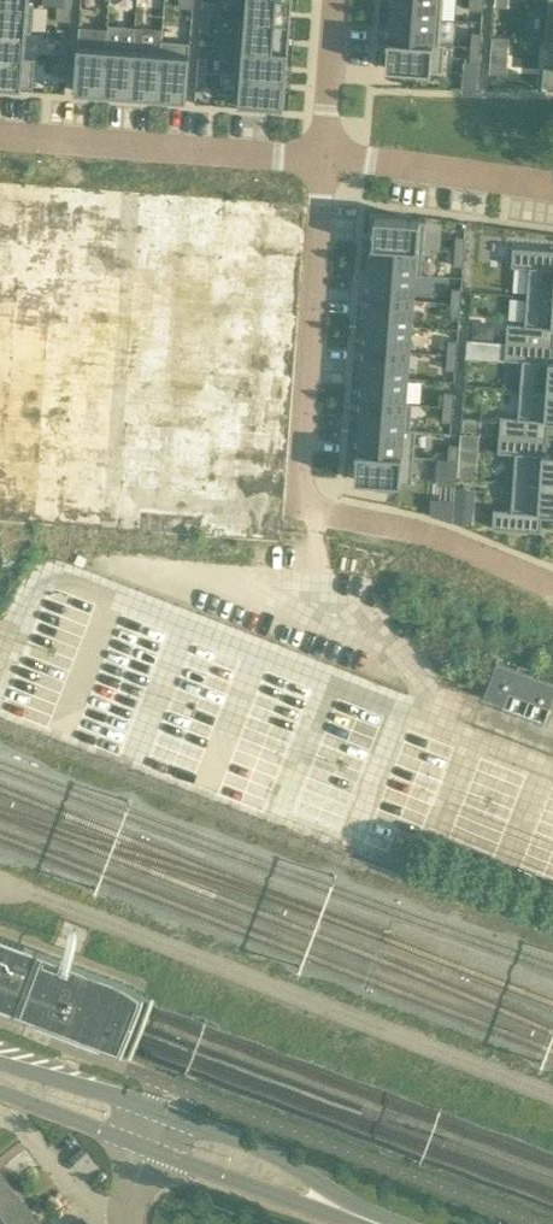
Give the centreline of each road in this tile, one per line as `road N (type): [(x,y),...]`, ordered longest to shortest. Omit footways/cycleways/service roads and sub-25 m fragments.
road 1 (residential): [(298,502),(328,158)]
road 2 (residential): [(328,158),(0,136)]
road 3 (residential): [(314,555),(0,537)]
road 4 (residential): [(552,584),(417,528),(298,502)]
road 5 (tertiary): [(157,1130),(379,1223)]
road 6 (residential): [(552,185),(328,158)]
road 7 (tertiary): [(0,1077),(157,1130)]
road 8 (residential): [(2,1114),(26,1128),(82,1197),(122,1220)]
road 9 (residential): [(328,158),(339,0)]

